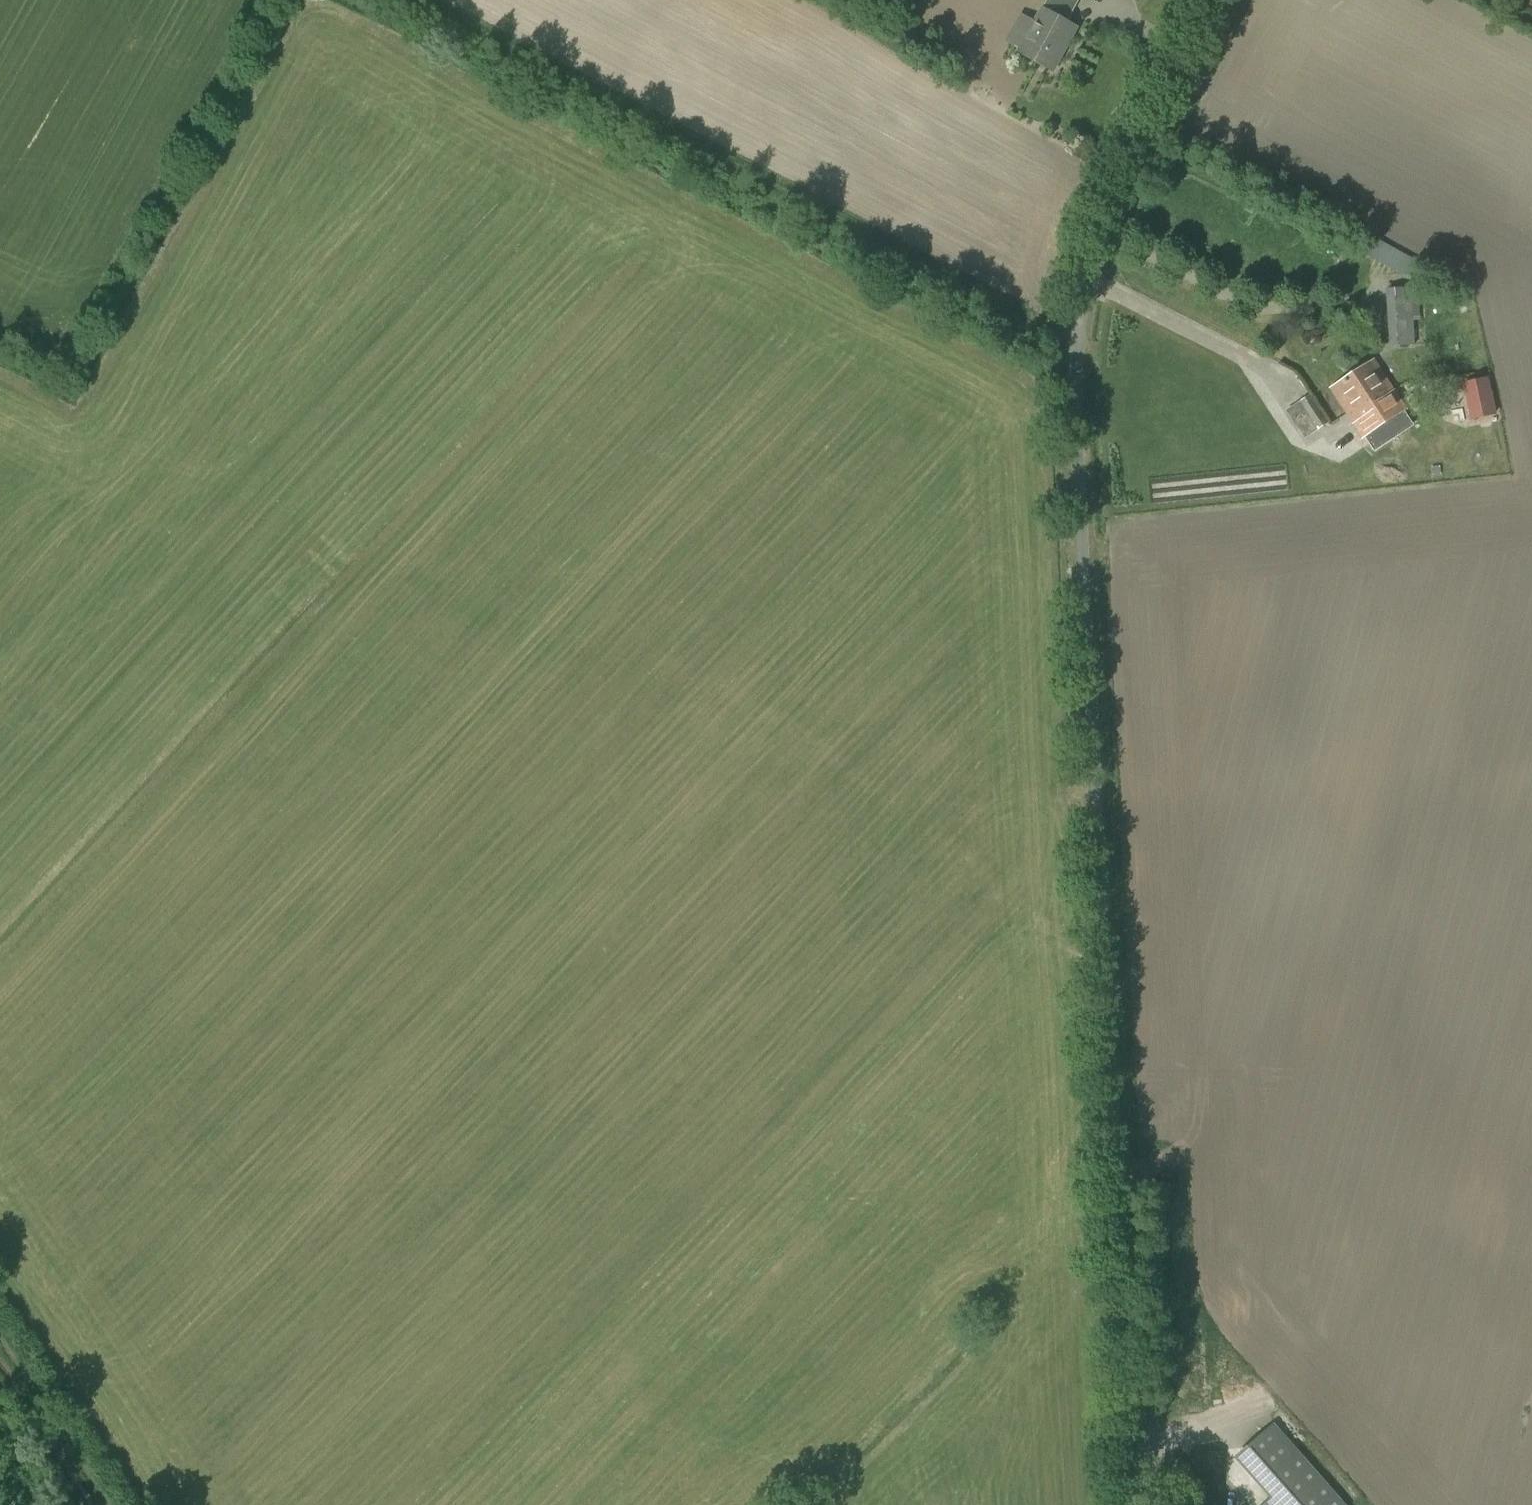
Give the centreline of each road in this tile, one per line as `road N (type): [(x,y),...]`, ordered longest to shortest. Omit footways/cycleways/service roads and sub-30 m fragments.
road 1 (unclassified): [(1135,1504),(1077,345),(1102,239),(1228,0)]

